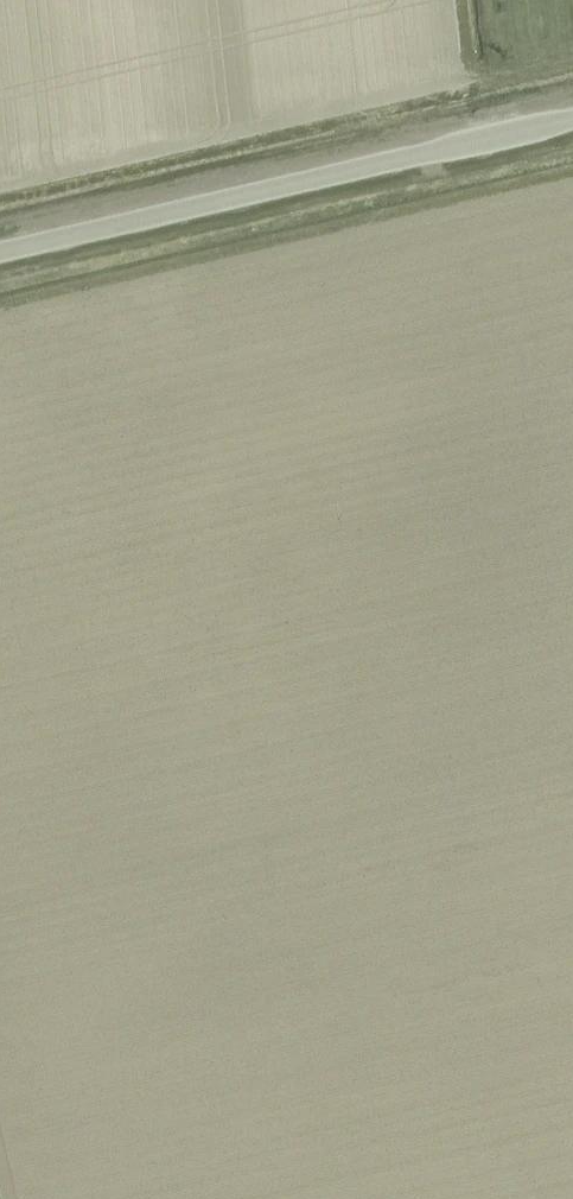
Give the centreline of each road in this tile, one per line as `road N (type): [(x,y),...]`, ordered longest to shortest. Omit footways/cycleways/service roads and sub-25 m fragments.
road 1 (unclassified): [(0,252),(572,119)]

